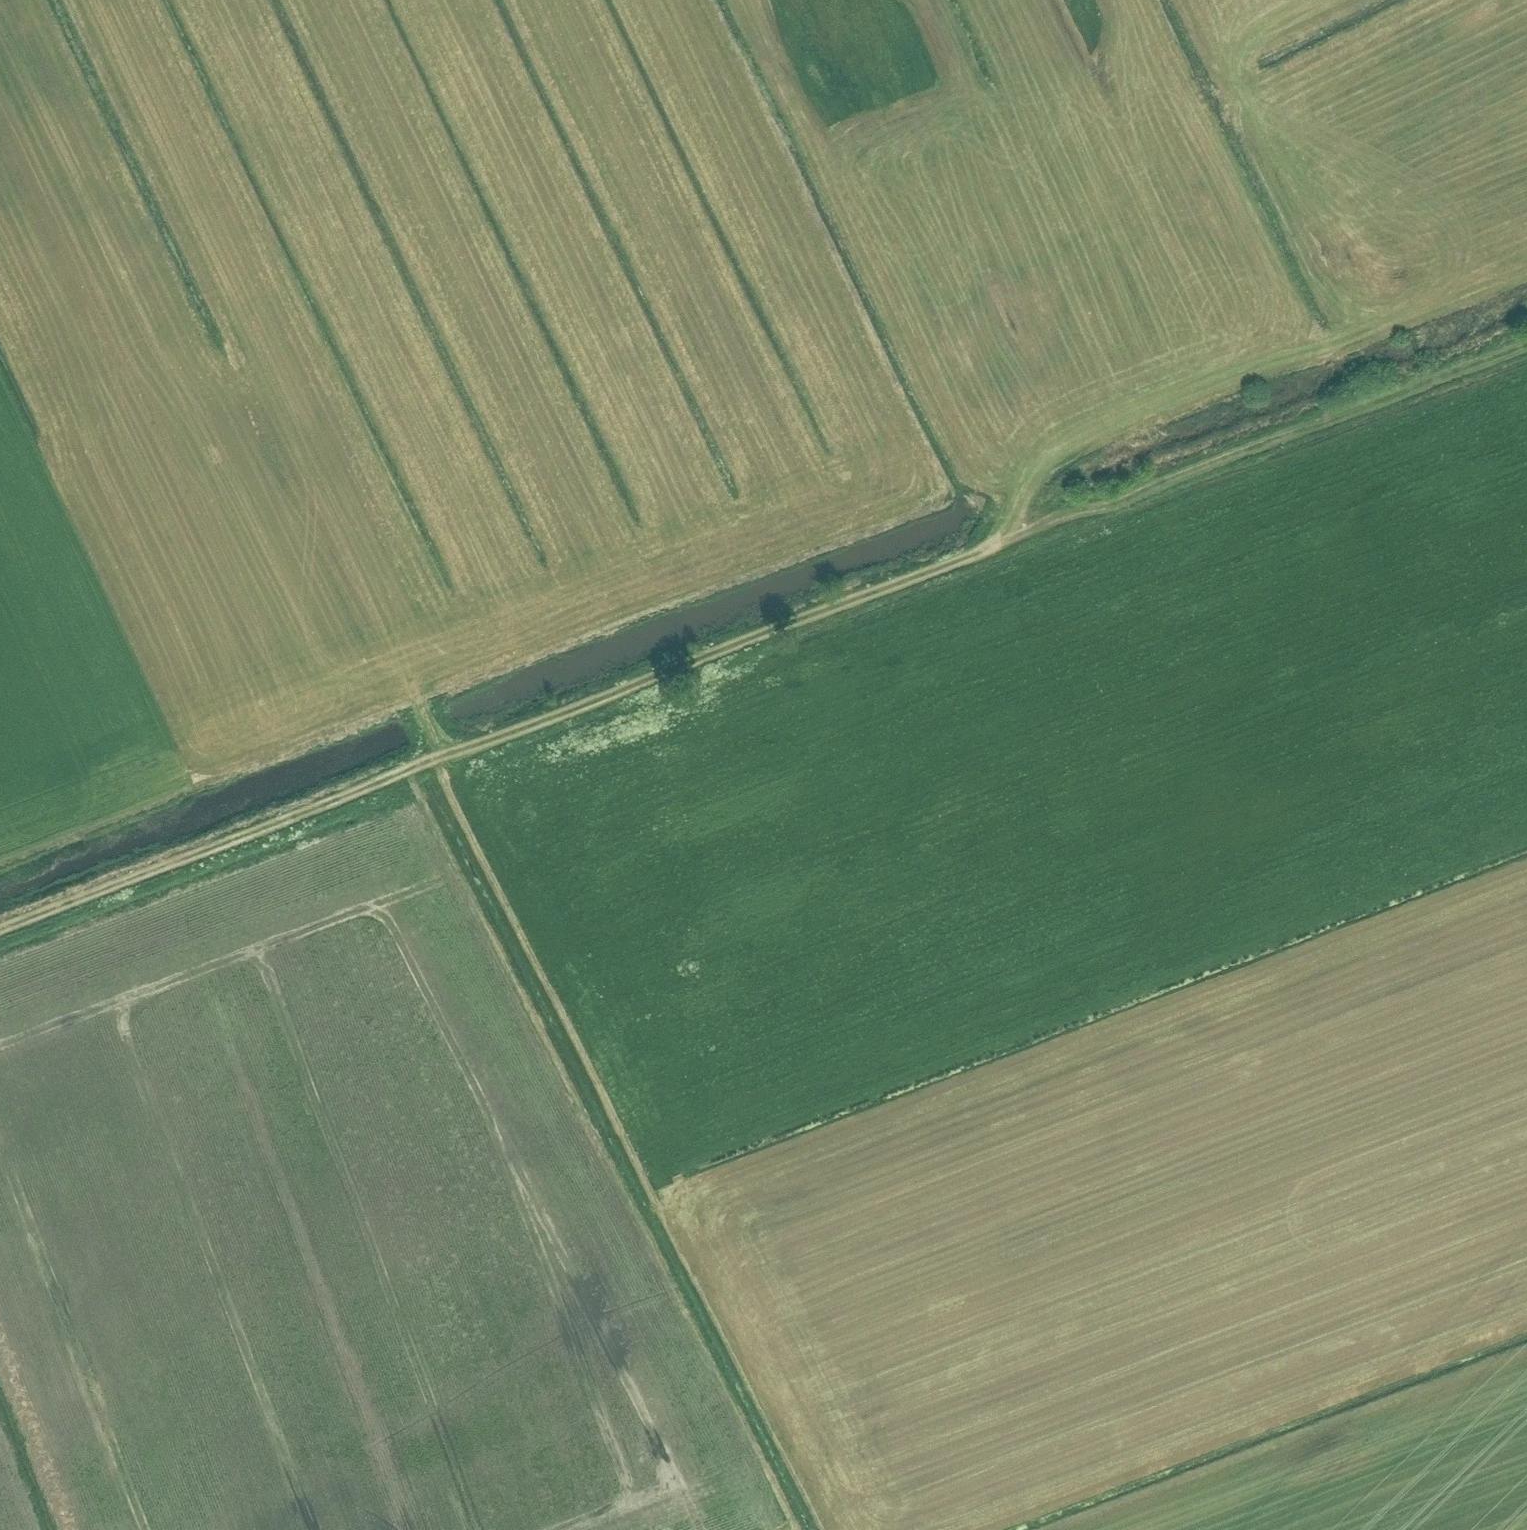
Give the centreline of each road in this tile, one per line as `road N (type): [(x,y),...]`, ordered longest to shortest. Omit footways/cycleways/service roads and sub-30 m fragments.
road 1 (track): [(1526,343),(0,931)]

